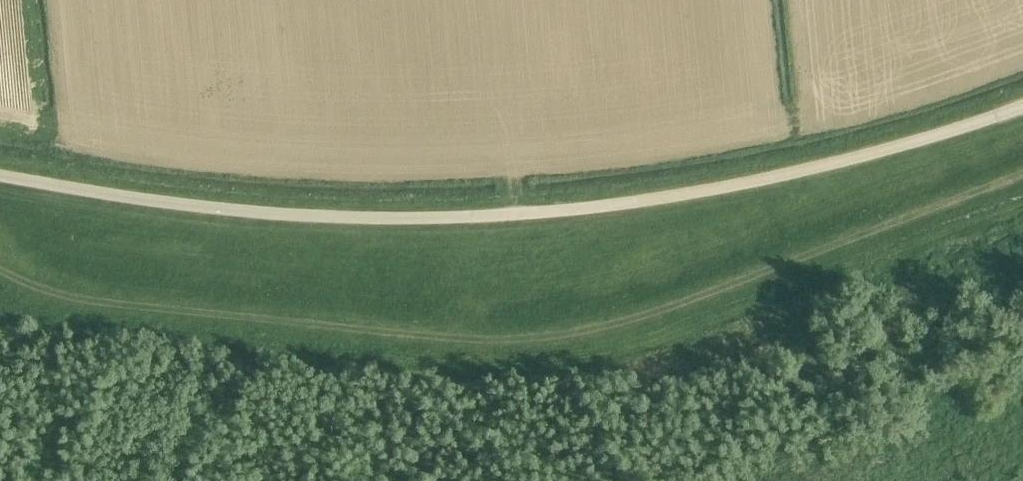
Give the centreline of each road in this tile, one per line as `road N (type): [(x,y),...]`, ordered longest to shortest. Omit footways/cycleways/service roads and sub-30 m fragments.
road 1 (track): [(1022,173),(753,278),(512,343),(97,296),(0,266)]
road 2 (unclassified): [(0,173),(288,214),(669,205),(968,133),(1022,111)]

